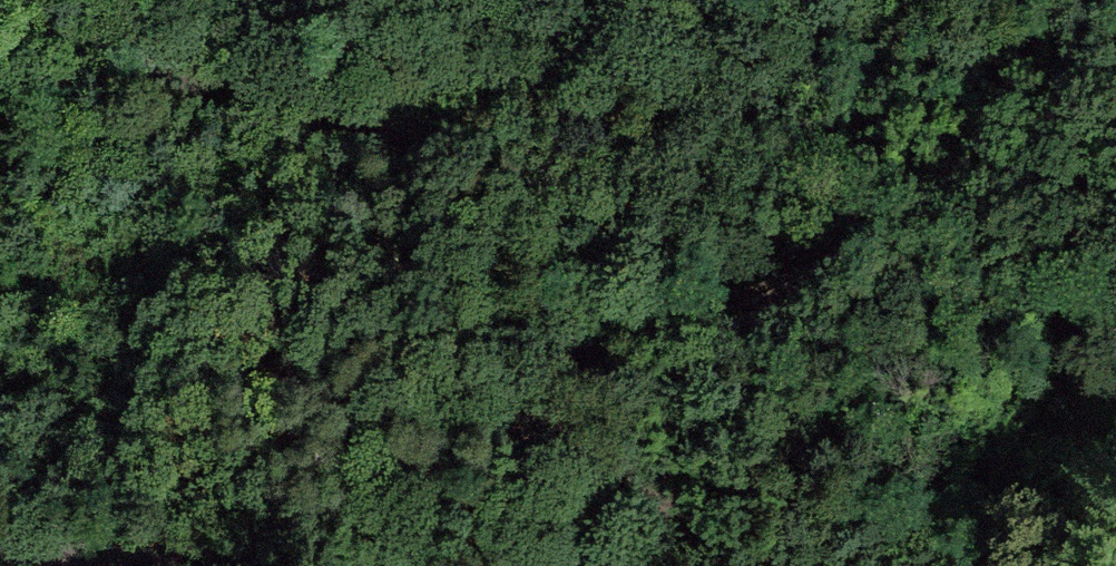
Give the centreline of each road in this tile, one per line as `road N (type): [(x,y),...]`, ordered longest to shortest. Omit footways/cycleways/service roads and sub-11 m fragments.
road 1 (track): [(1115,202),(993,163),(841,239),(313,393),(669,506),(659,562),(414,565)]
road 2 (track): [(0,34),(477,150),(637,253),(841,239)]
road 3 (track): [(301,565),(0,554)]
road 4 (primary): [(962,565),(1115,374)]

